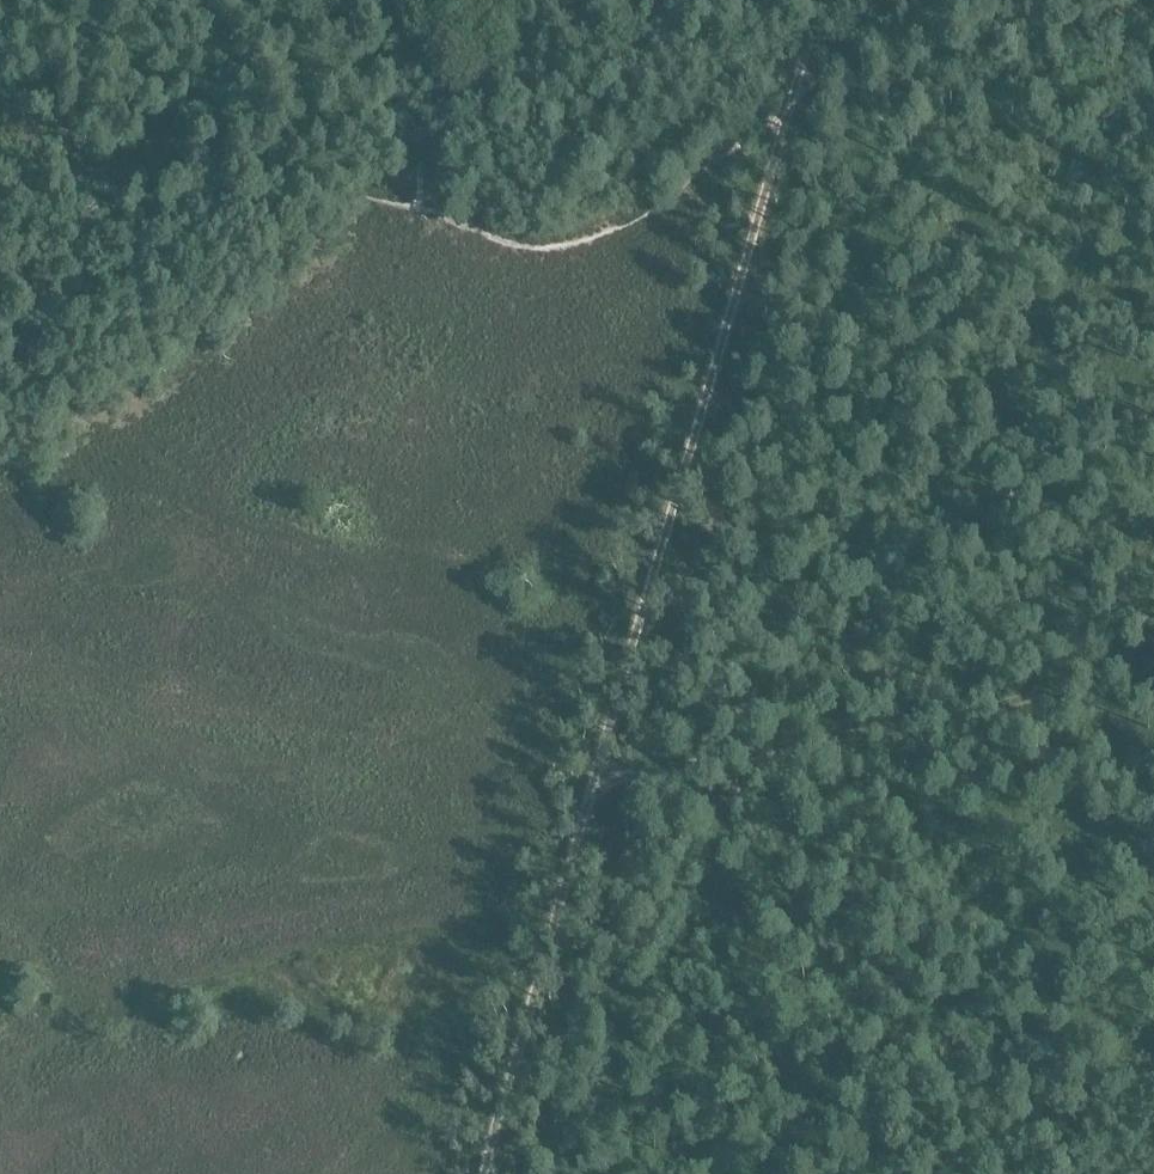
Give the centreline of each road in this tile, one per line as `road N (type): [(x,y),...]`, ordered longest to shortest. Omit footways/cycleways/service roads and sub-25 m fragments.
road 1 (track): [(483,1173),(787,106)]
road 2 (track): [(1153,651),(594,786)]

